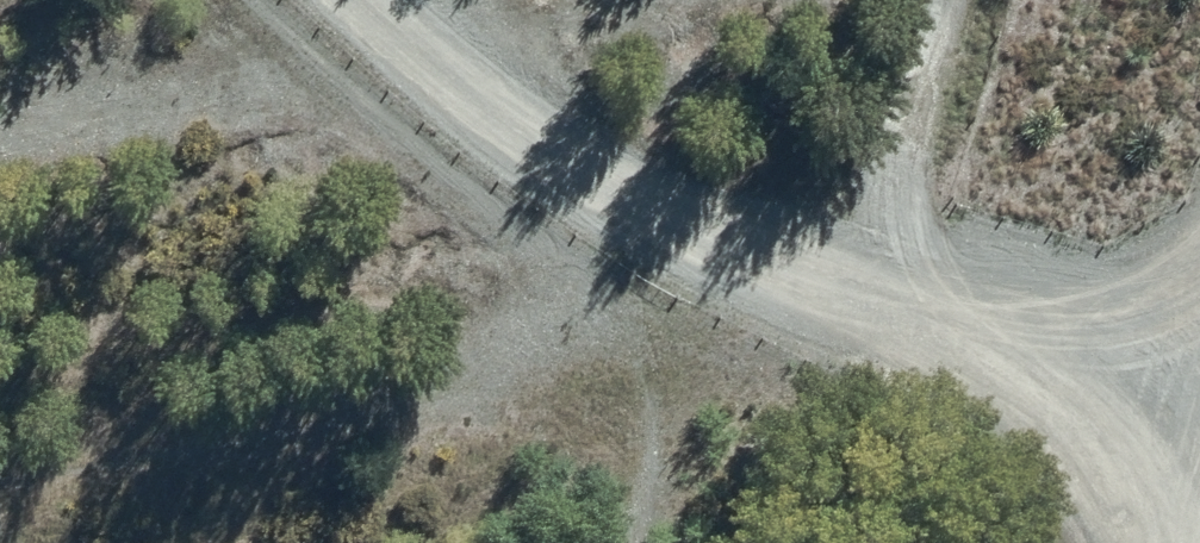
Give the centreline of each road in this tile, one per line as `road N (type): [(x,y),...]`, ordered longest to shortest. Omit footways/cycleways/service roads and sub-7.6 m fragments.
road 1 (track): [(355,0),(504,133),(683,250),(790,288),(1199,396)]
road 2 (track): [(0,487),(491,385),(547,355),(642,281)]
road 3 (track): [(597,313),(645,402),(629,542)]

